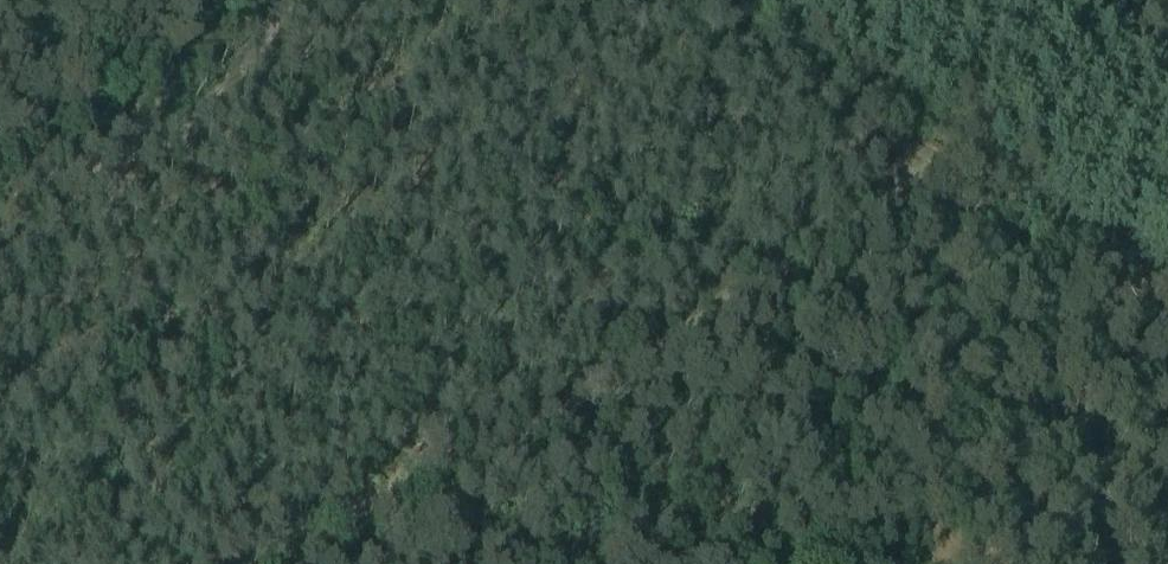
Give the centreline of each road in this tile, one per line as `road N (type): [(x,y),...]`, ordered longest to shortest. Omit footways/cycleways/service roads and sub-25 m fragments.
road 1 (track): [(935,153),(258,563)]
road 2 (track): [(1167,287),(847,98)]
road 3 (track): [(0,25),(181,126),(285,0)]
road 4 (track): [(669,0),(847,98)]

